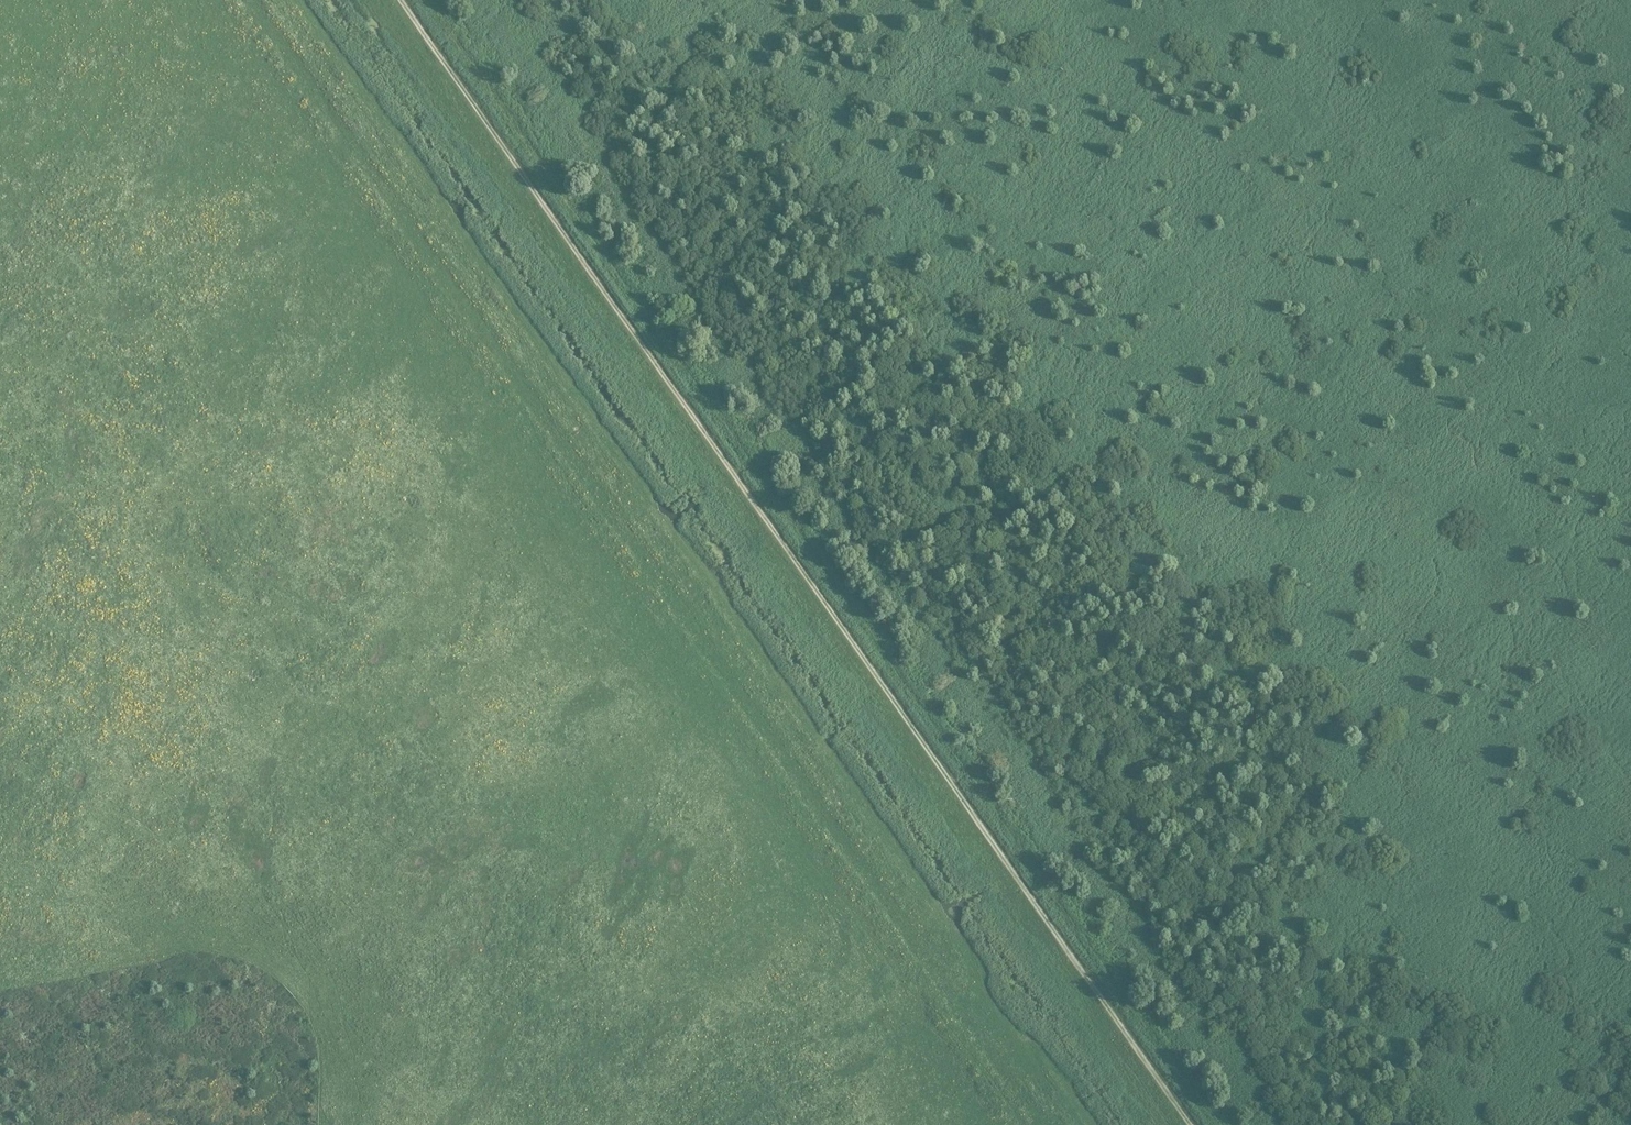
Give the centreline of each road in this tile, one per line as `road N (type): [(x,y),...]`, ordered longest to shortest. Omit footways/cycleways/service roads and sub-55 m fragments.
road 1 (track): [(1192,1124),(399,0)]

